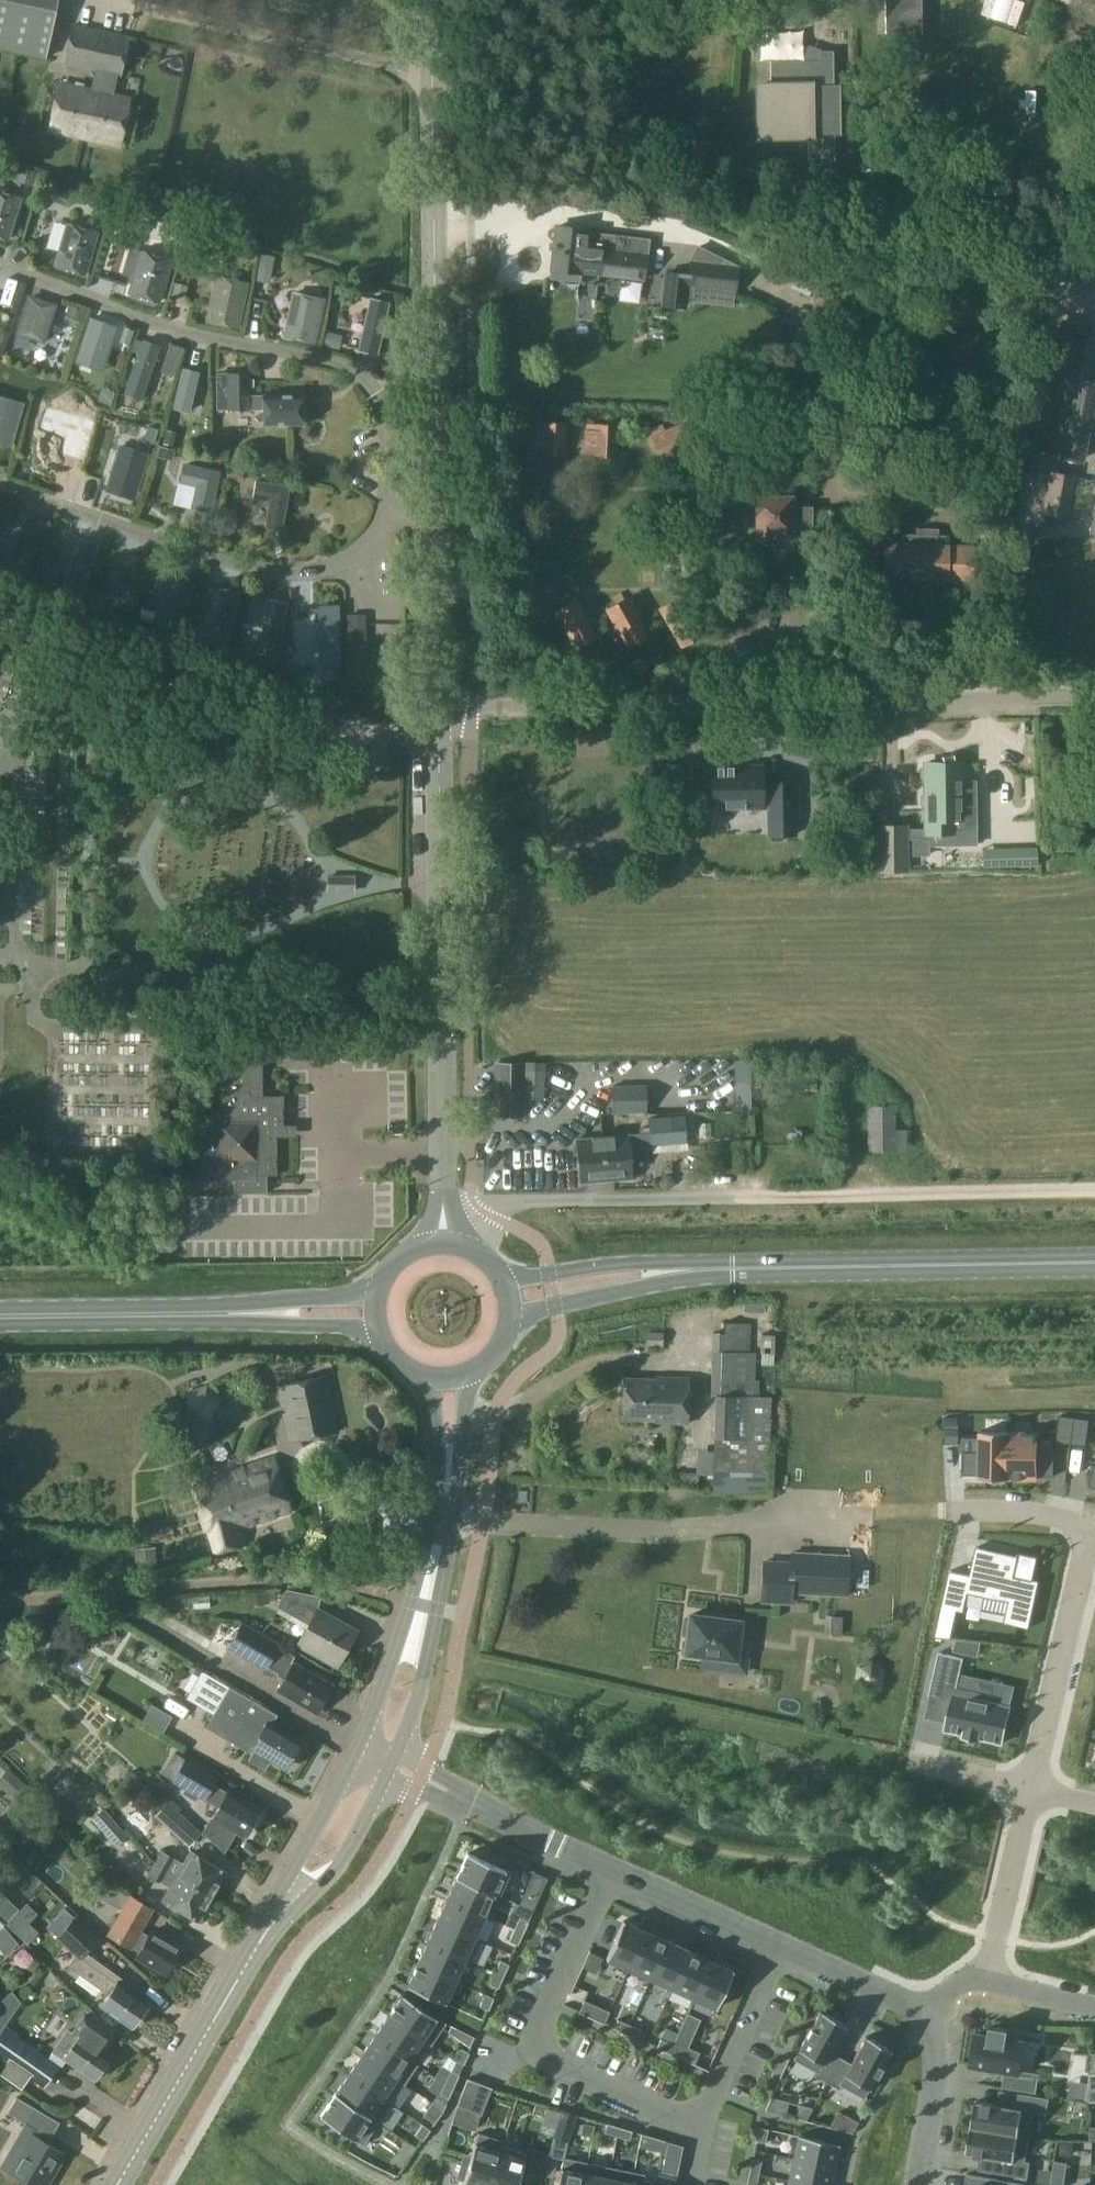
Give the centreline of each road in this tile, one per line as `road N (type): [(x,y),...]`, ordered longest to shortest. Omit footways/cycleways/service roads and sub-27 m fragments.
road 1 (unclassified): [(439,710),(431,0)]
road 2 (unclassified): [(439,710),(1094,697)]
road 3 (unclassified): [(441,1245),(439,710)]
road 4 (secondary): [(1094,1262),(672,1270)]
road 5 (residential): [(611,1868),(542,2020),(541,2043),(555,2060),(701,2126)]
road 6 (tertiary): [(120,2184),(274,1916)]
road 7 (residential): [(1032,1789),(1094,1526)]
road 8 (secondary): [(0,1316),(268,1311)]
road 9 (tertiary): [(389,1766),(423,1671),(445,1551),(440,1526)]
road 10 (residential): [(389,1766),(611,1868)]
road 11 (tertiary): [(440,1526),(355,1752)]
road 12 (residential): [(701,2126),(783,1943)]
road 13 (residential): [(988,1980),(1032,1789)]
road 14 (tertiary): [(274,1916),(339,1861),(389,1766)]
road 15 (residential): [(611,1868),(783,1943)]
road 16 (tertiary): [(355,1752),(274,1916)]
road 17 (secondary): [(672,1270),(618,1262),(497,1276)]
road 18 (residential): [(922,2014),(939,2050),(919,2184)]
road 19 (secondary): [(506,1315),(672,1270)]
road 20 (residential): [(783,1943),(922,2014)]
road 21 (residential): [(1094,1526),(1033,1511),(949,1510)]
road 22 (residential): [(910,1759),(1032,1789)]

